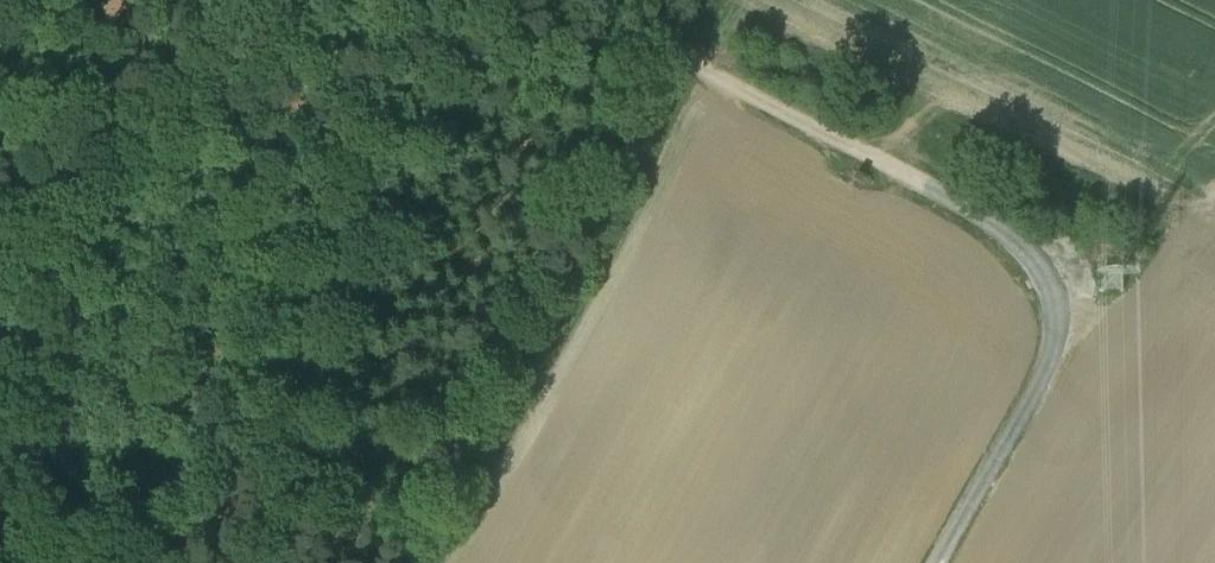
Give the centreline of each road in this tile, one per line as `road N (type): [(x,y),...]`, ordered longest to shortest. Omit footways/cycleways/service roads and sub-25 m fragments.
road 1 (track): [(583,0),(1011,218),(1042,252),(1055,290),(1056,335),(934,562)]

